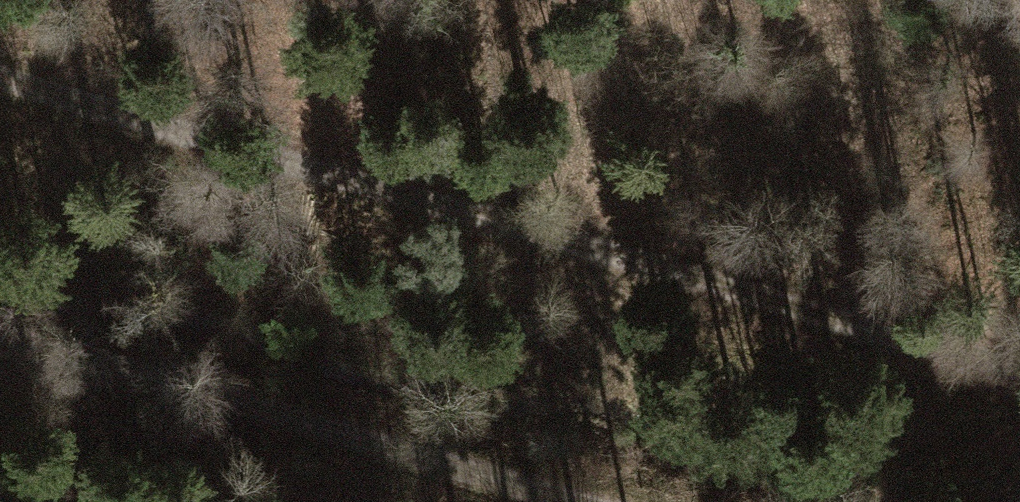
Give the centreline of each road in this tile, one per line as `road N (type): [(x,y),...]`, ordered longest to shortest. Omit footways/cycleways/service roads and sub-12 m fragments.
road 1 (track): [(0,78),(1019,371)]
road 2 (track): [(0,337),(594,501)]

